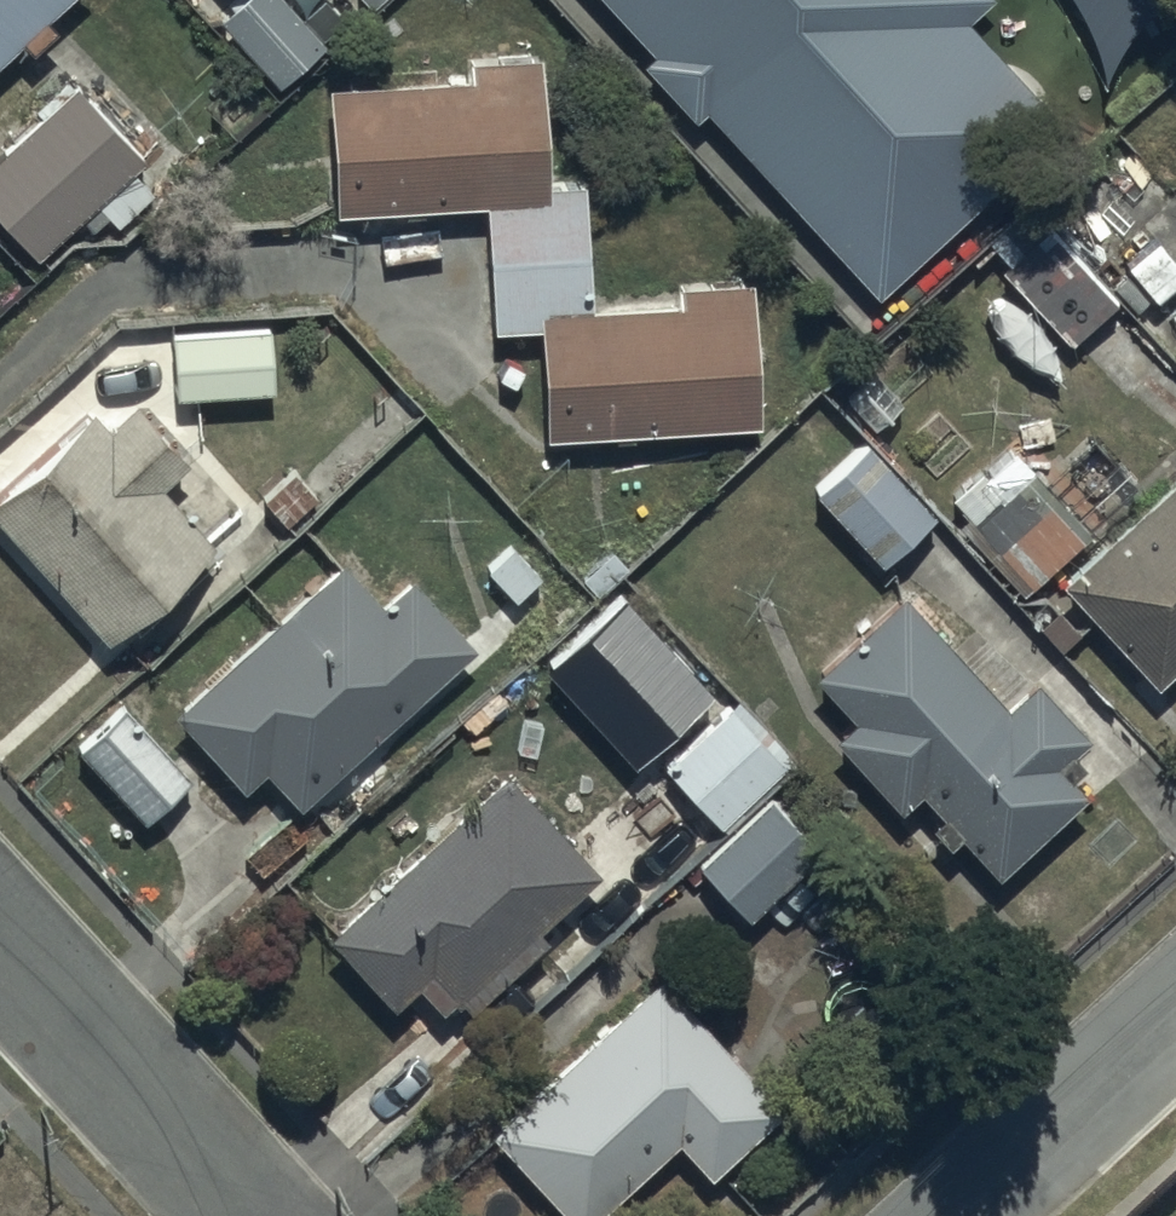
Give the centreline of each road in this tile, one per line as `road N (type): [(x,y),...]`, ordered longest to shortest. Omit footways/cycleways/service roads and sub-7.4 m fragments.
road 1 (residential): [(0,933),(261,1215)]
road 2 (residential): [(940,1215),(1175,1002)]

